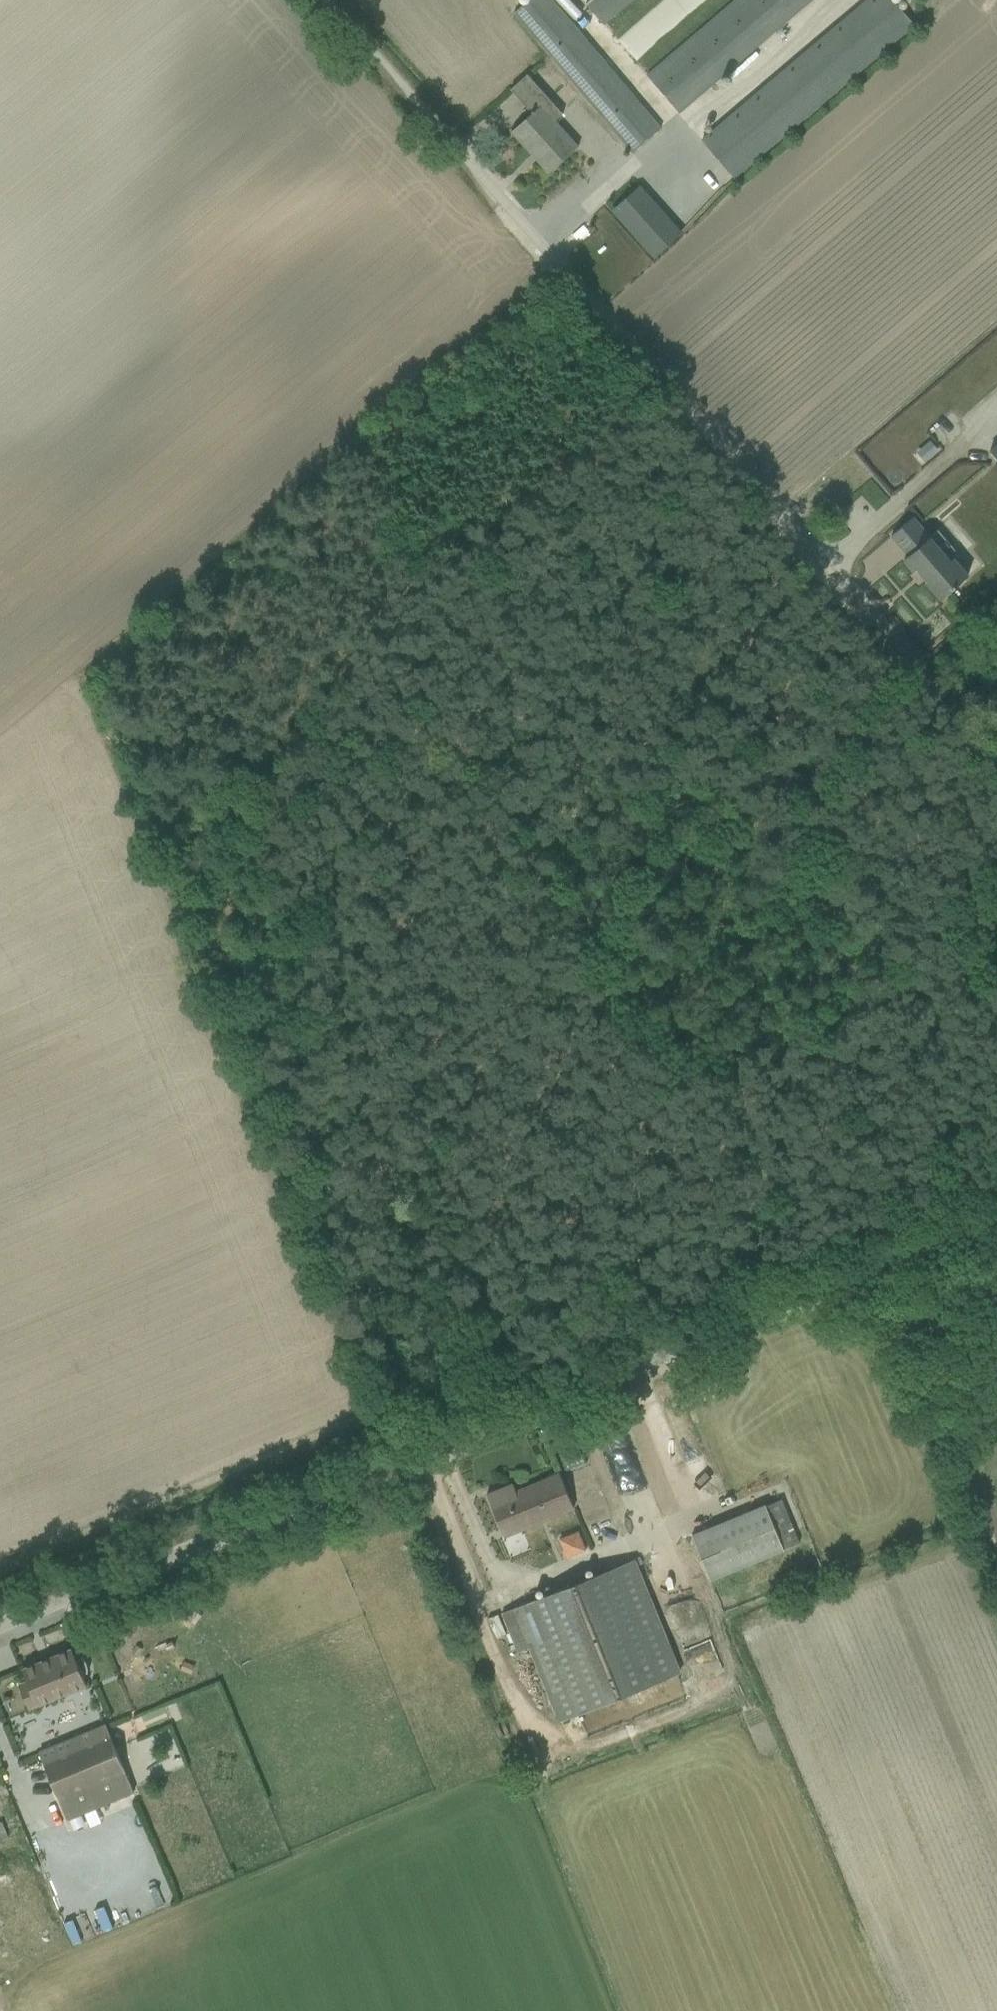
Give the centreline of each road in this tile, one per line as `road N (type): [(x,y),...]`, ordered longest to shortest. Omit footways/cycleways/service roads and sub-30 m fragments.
road 1 (unclassified): [(996,1219),(0,1619)]
road 2 (unclassified): [(996,760),(325,0)]

